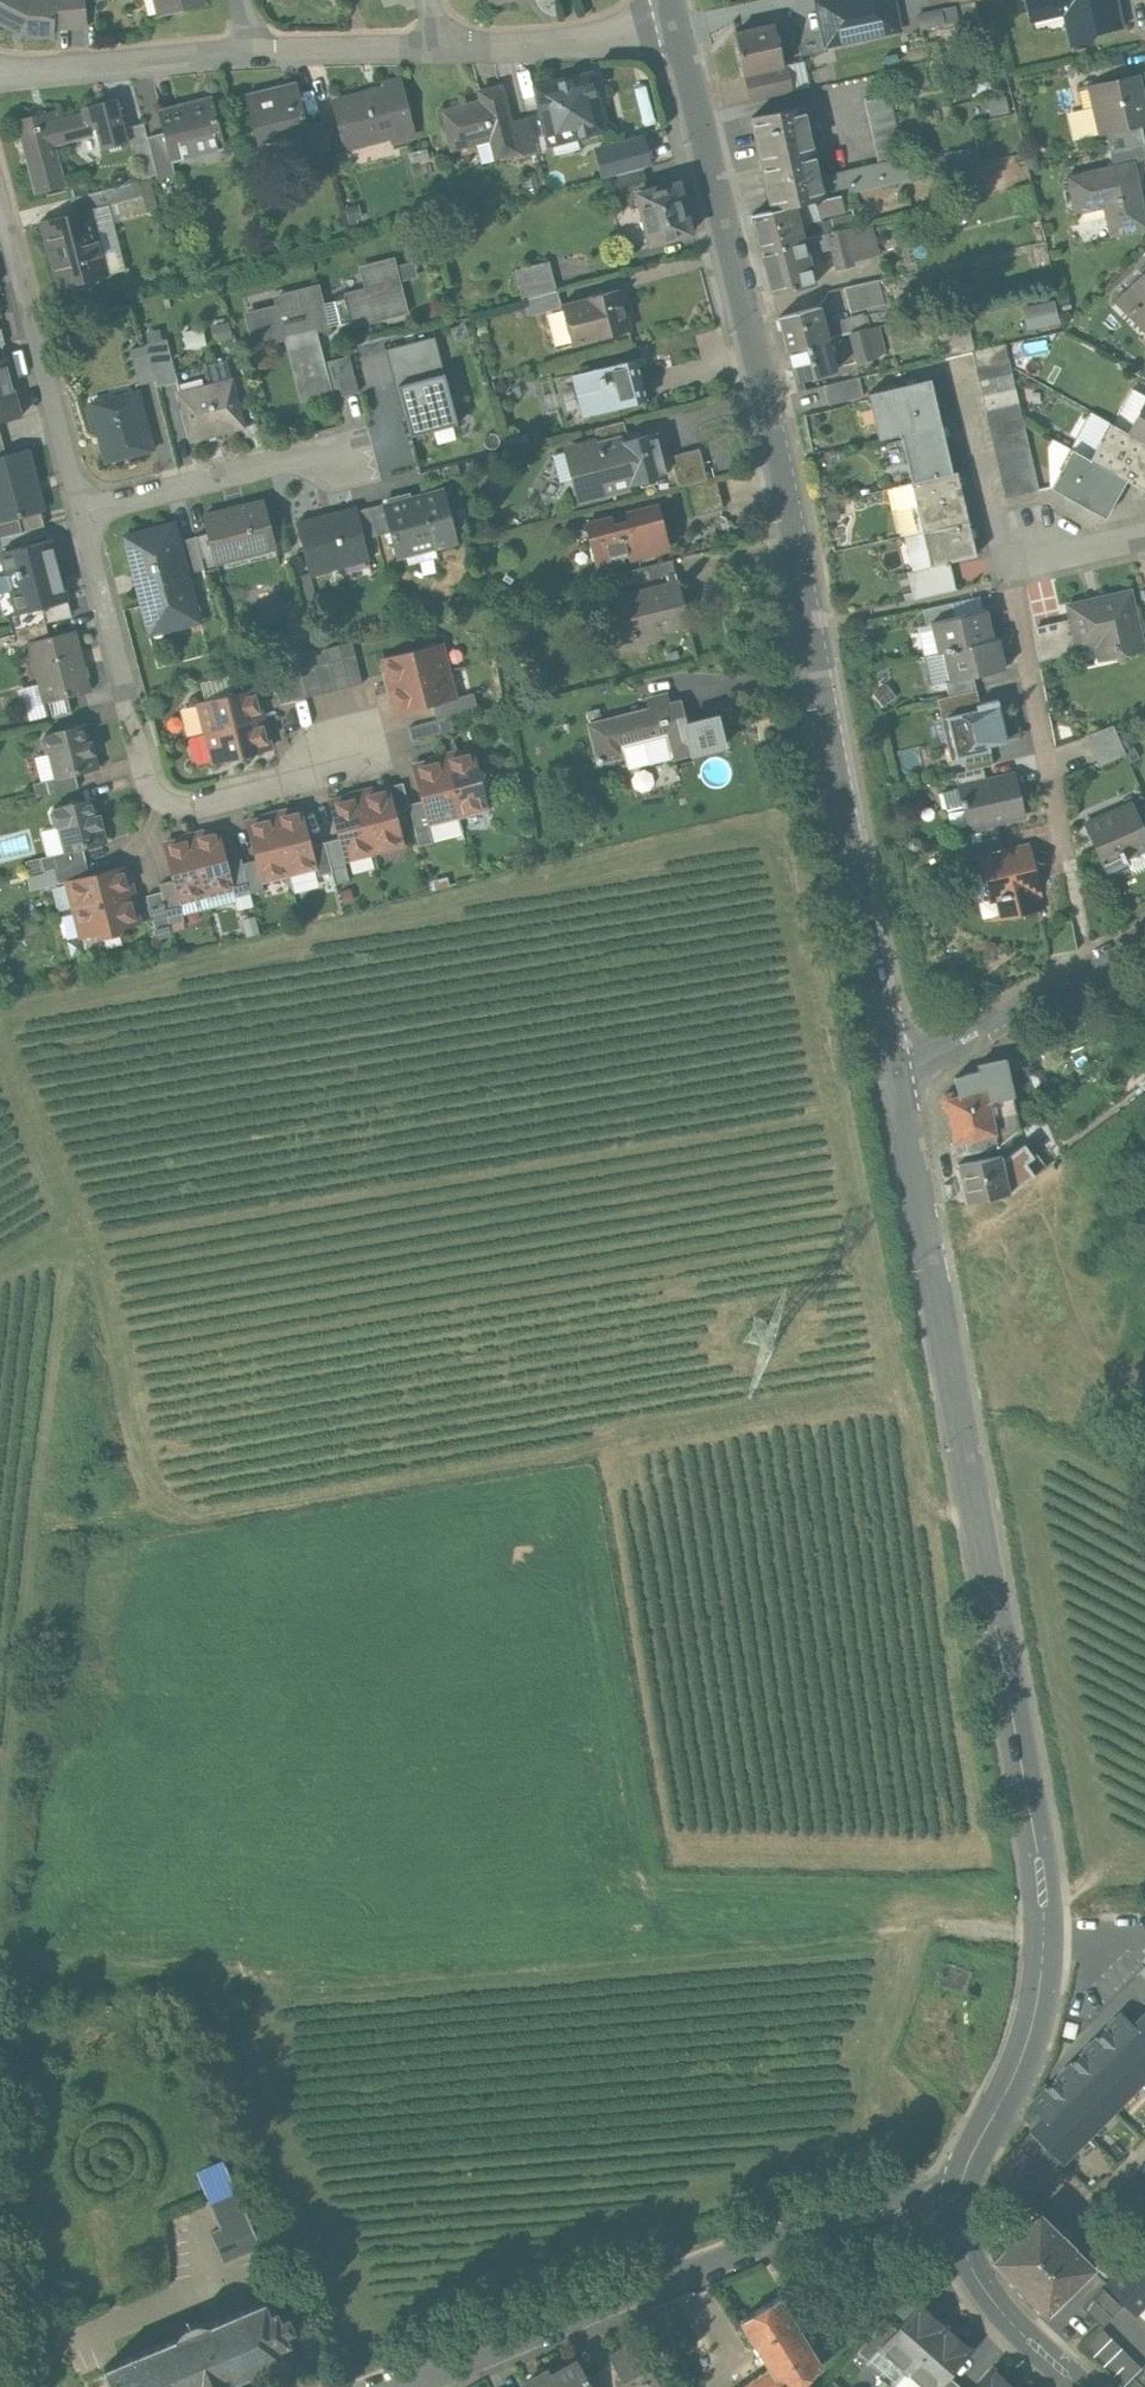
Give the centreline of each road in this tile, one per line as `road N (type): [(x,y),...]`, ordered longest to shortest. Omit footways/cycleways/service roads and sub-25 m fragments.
road 1 (secondary): [(961,2204),(976,2146),(1035,2017),(1044,1909),(986,1539),(898,1077)]
road 2 (secondary): [(898,1077),(814,627),(679,34)]
road 3 (residential): [(961,2204),(889,2203),(385,2386)]
road 4 (residential): [(85,494),(160,788),(183,805),(220,802),(312,772),(354,744)]
road 5 (residential): [(0,195),(85,494)]
road 6 (residential): [(1006,559),(1068,861)]
road 7 (residential): [(1144,939),(898,1077)]
road 8 (residential): [(85,494),(249,453),(342,441)]
road 9 (residential): [(0,72),(252,47)]
road 10 (residential): [(445,48),(679,34)]
road 11 (secondary): [(1078,2386),(987,2291),(961,2204)]
road 12 (residential): [(964,363),(1006,559)]
road 13 (residential): [(252,47),(445,48)]
road 14 (residential): [(1144,523),(1006,559)]

